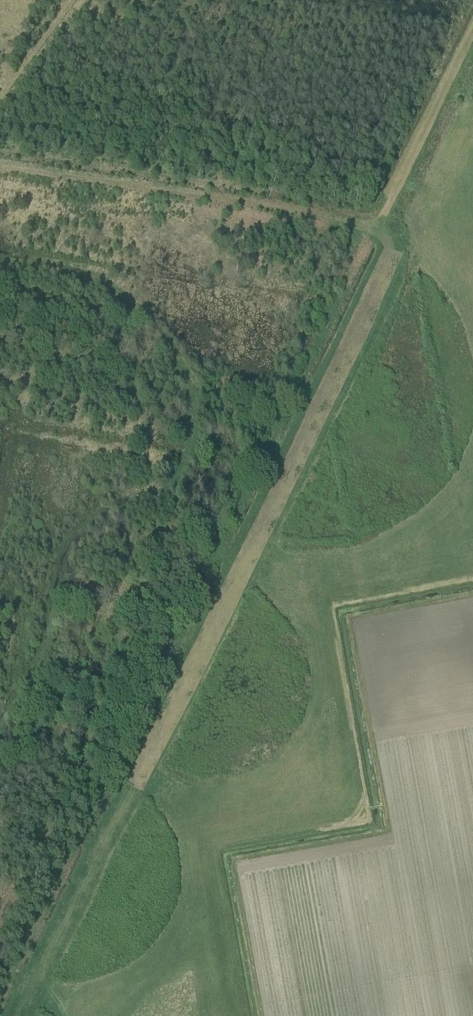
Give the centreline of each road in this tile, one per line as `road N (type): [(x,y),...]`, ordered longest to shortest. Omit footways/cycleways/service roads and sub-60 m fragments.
road 1 (track): [(15,1015),(391,247),(376,231),(472,35)]
road 2 (track): [(0,730),(40,663),(67,554),(81,537),(184,474),(196,435),(183,366),(111,283),(0,255)]
road 3 (track): [(376,231),(287,208),(0,169)]

